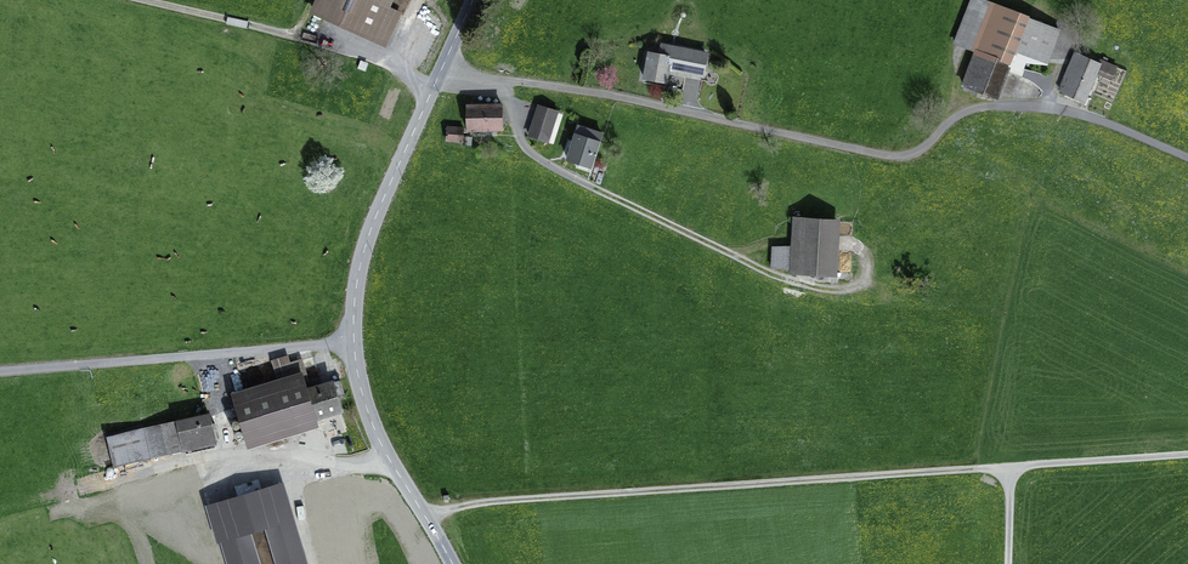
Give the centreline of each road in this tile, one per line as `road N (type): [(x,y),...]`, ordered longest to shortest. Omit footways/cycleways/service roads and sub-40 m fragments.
road 1 (tertiary): [(473,0),(376,216),(353,315),(370,418),(452,563)]
road 2 (track): [(425,517),(470,502),(975,469)]
road 3 (track): [(594,188),(804,285),(849,285),(867,261)]
road 4 (track): [(302,38),(143,0)]

